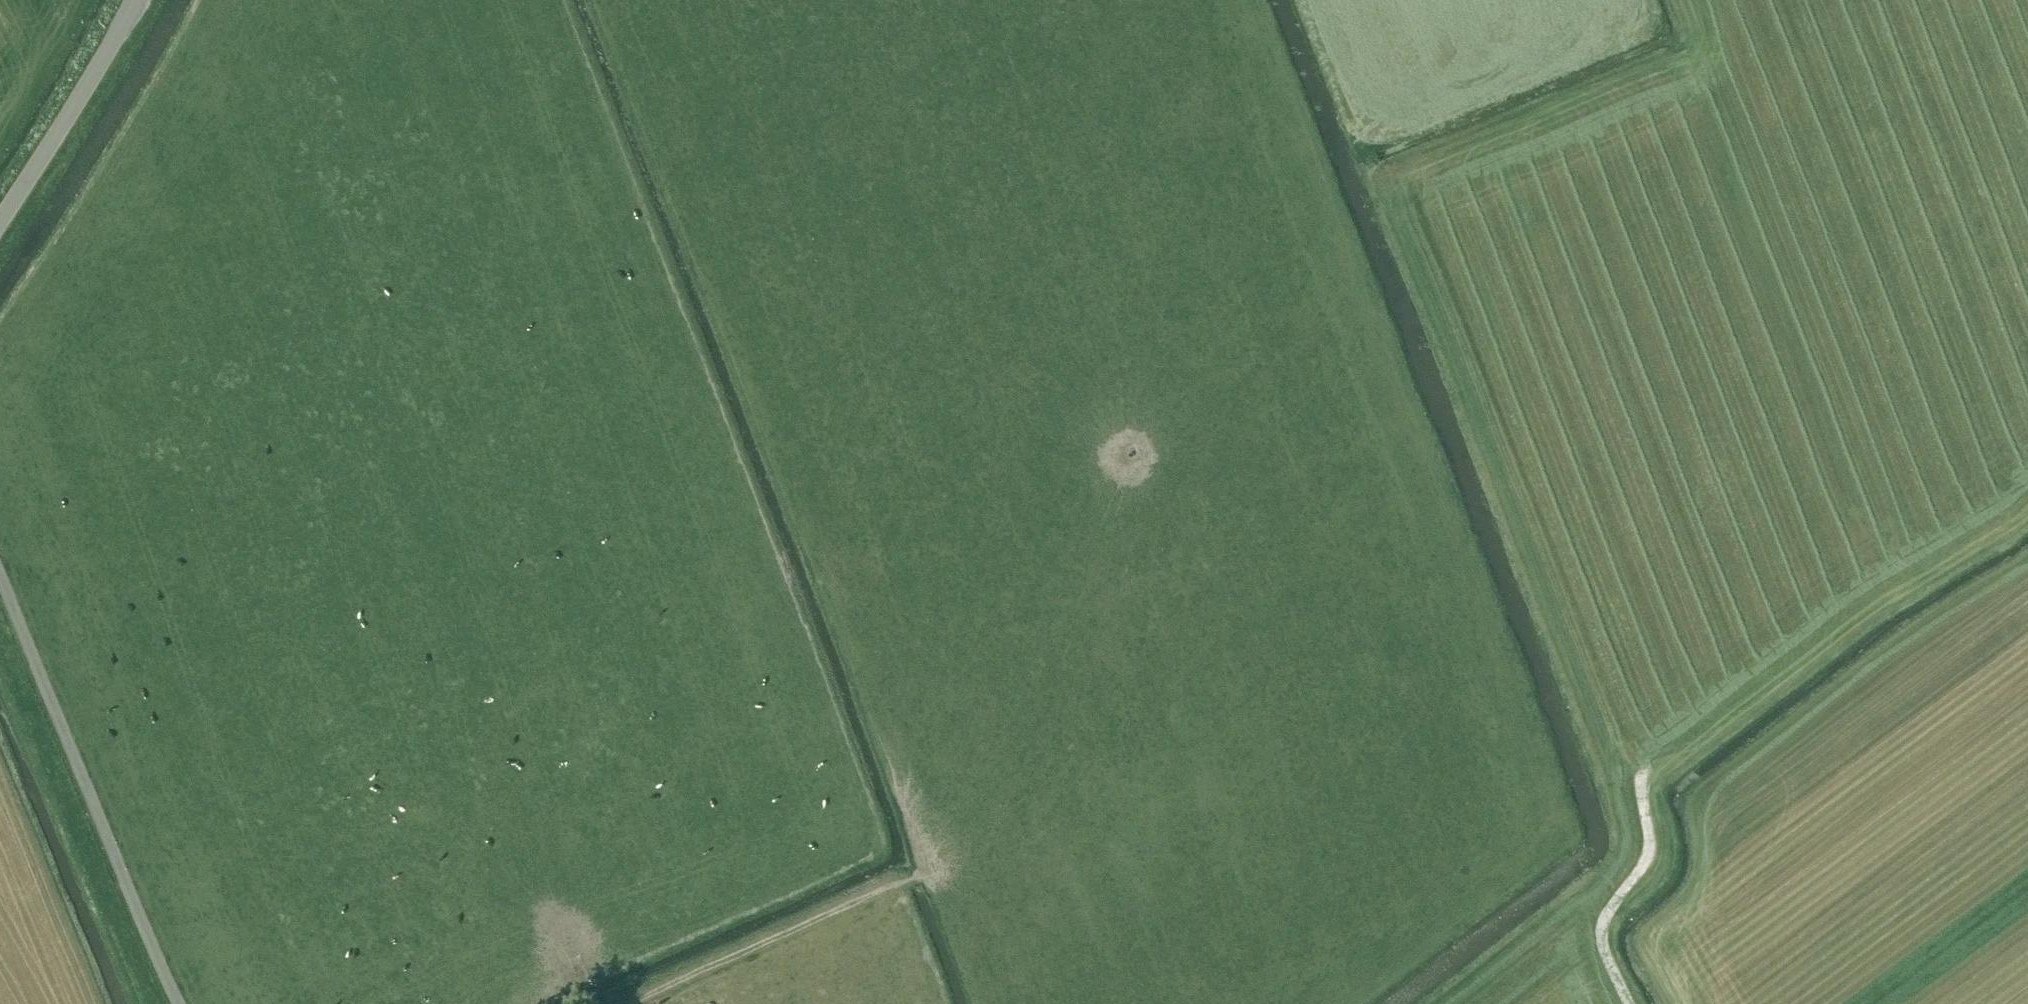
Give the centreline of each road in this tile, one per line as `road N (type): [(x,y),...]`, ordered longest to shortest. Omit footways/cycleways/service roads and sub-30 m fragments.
road 1 (unclassified): [(0,225),(139,0)]
road 2 (track): [(1624,1003),(1595,944),(1648,853),(1643,776)]

